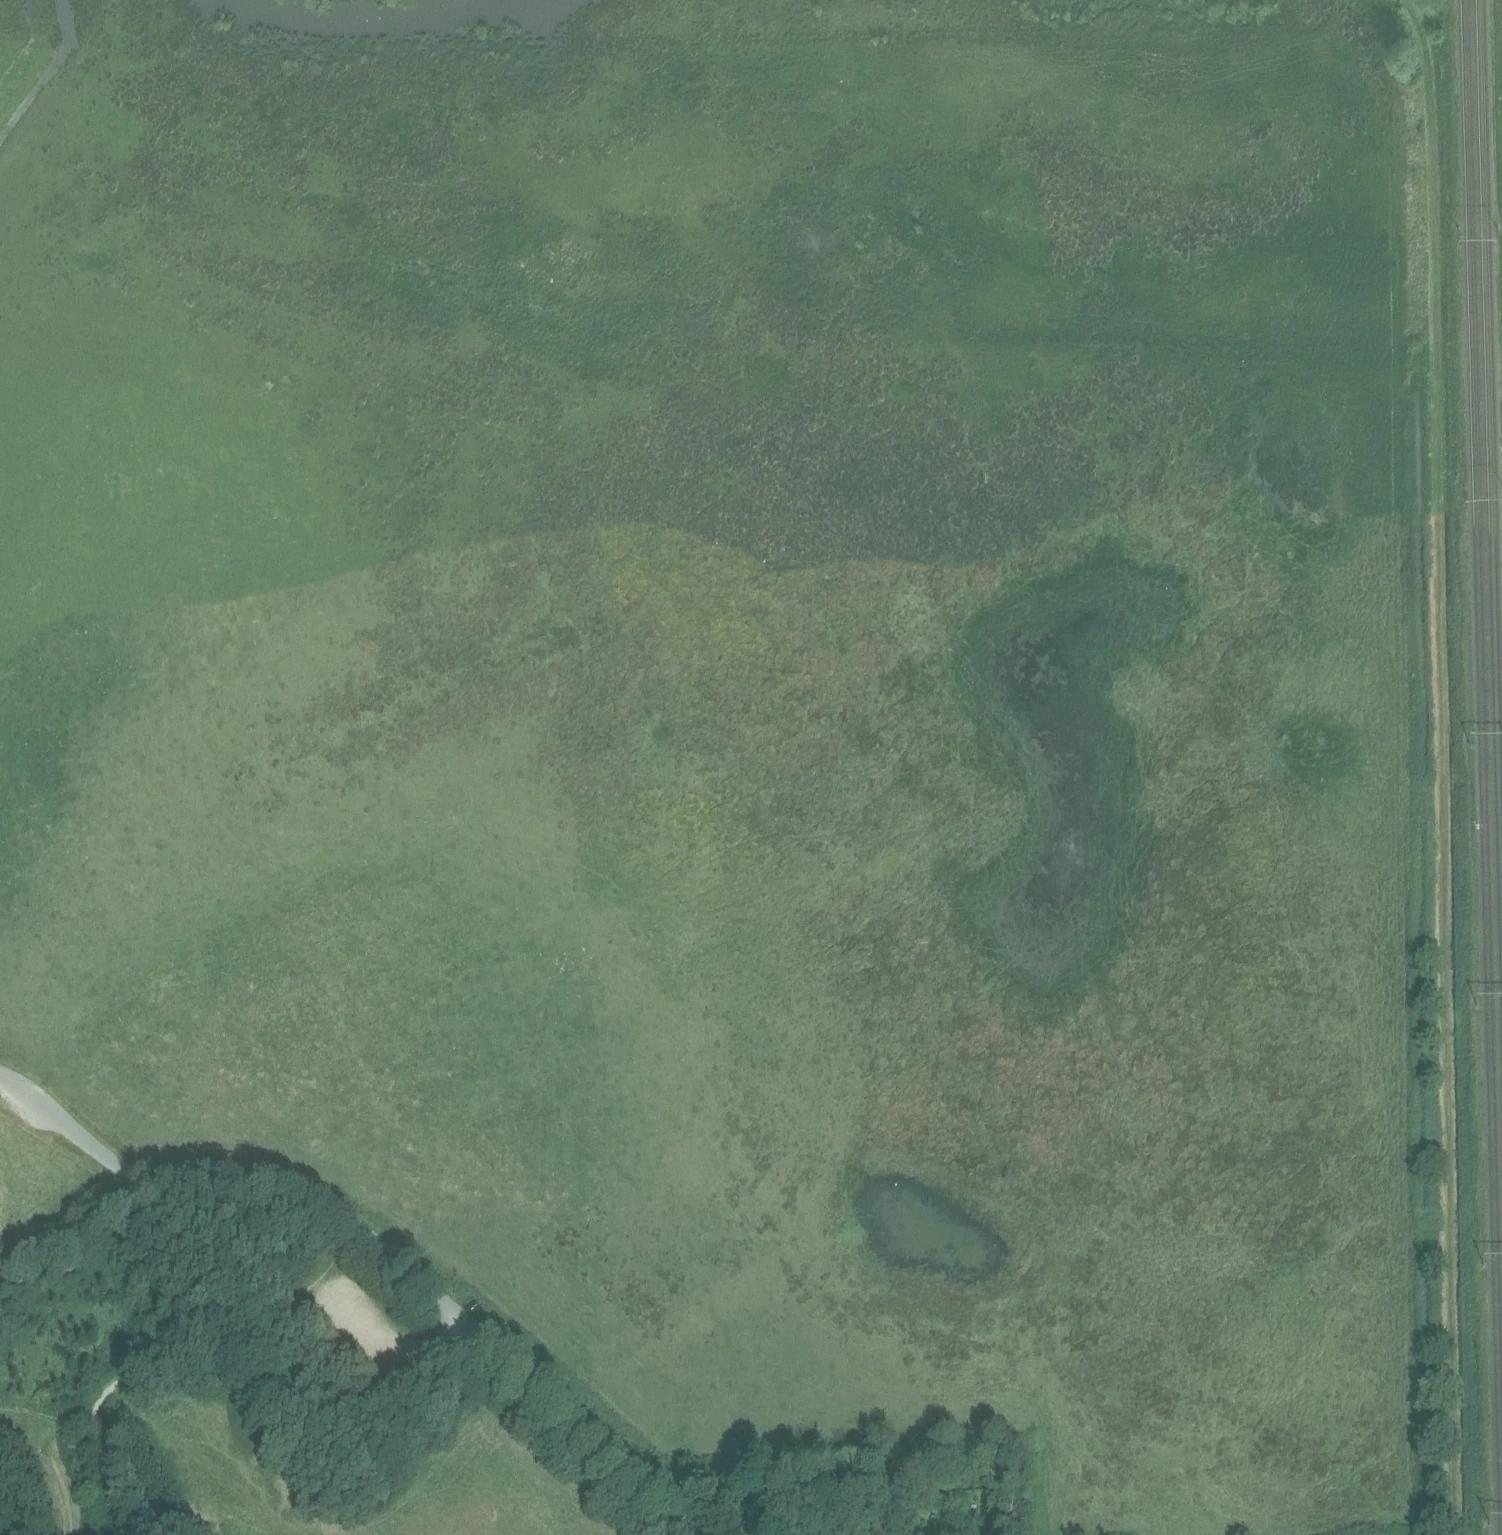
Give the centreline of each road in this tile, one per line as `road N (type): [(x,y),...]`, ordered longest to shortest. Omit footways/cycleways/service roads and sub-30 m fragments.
road 1 (unclassified): [(699,1534),(355,1225),(290,1199),(157,1183),(123,1170),(0,1077)]
road 2 (track): [(115,1534),(97,1397),(191,1341)]
road 3 (track): [(191,1341),(355,1225)]

